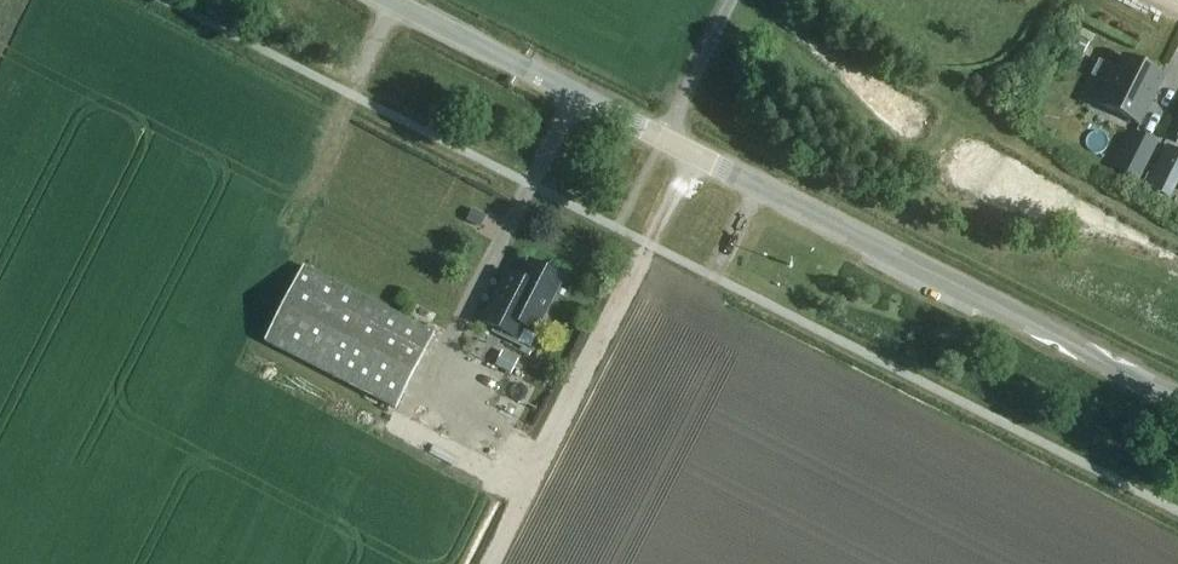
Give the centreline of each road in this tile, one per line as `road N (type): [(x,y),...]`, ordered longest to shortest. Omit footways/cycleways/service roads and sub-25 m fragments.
road 1 (tertiary): [(1177,396),(393,0)]
road 2 (track): [(667,137),(732,0)]

